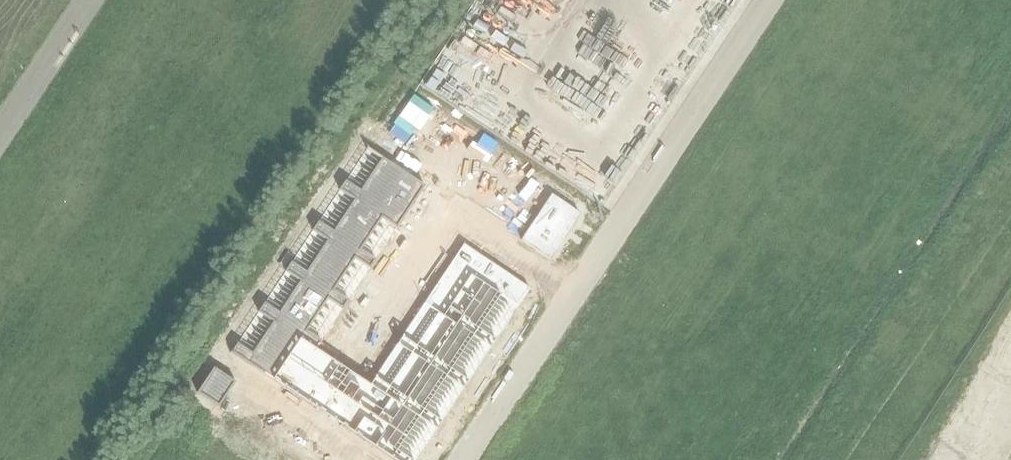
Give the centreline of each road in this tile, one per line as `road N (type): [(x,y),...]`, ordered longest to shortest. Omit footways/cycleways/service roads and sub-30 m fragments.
road 1 (unclassified): [(769,0),(461,459)]
road 2 (unclassified): [(90,0),(0,137)]

